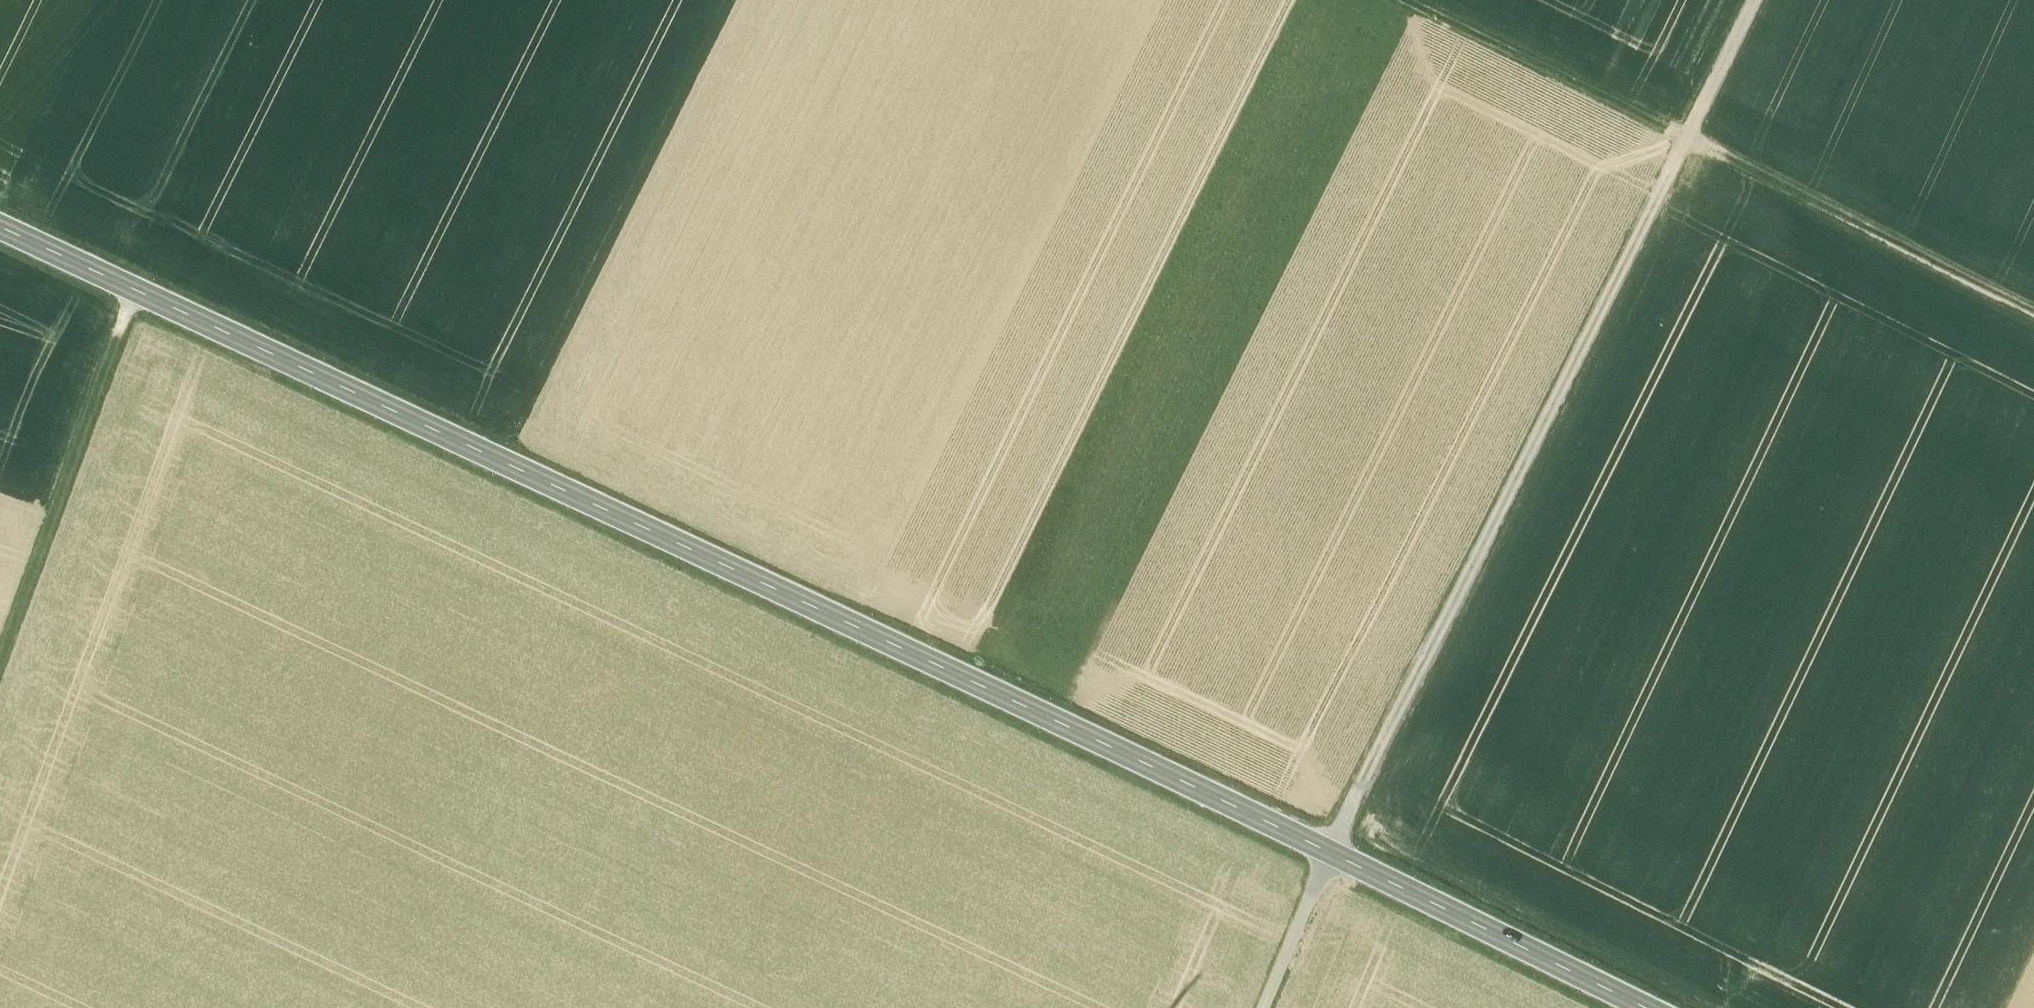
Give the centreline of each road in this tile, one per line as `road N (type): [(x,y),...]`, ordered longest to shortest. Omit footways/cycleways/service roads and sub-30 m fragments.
road 1 (secondary): [(1645,1007),(1335,856),(0,238)]
road 2 (track): [(1335,856),(1758,0)]
road 3 (track): [(2033,304),(1401,0)]
road 4 (track): [(131,299),(0,656)]

